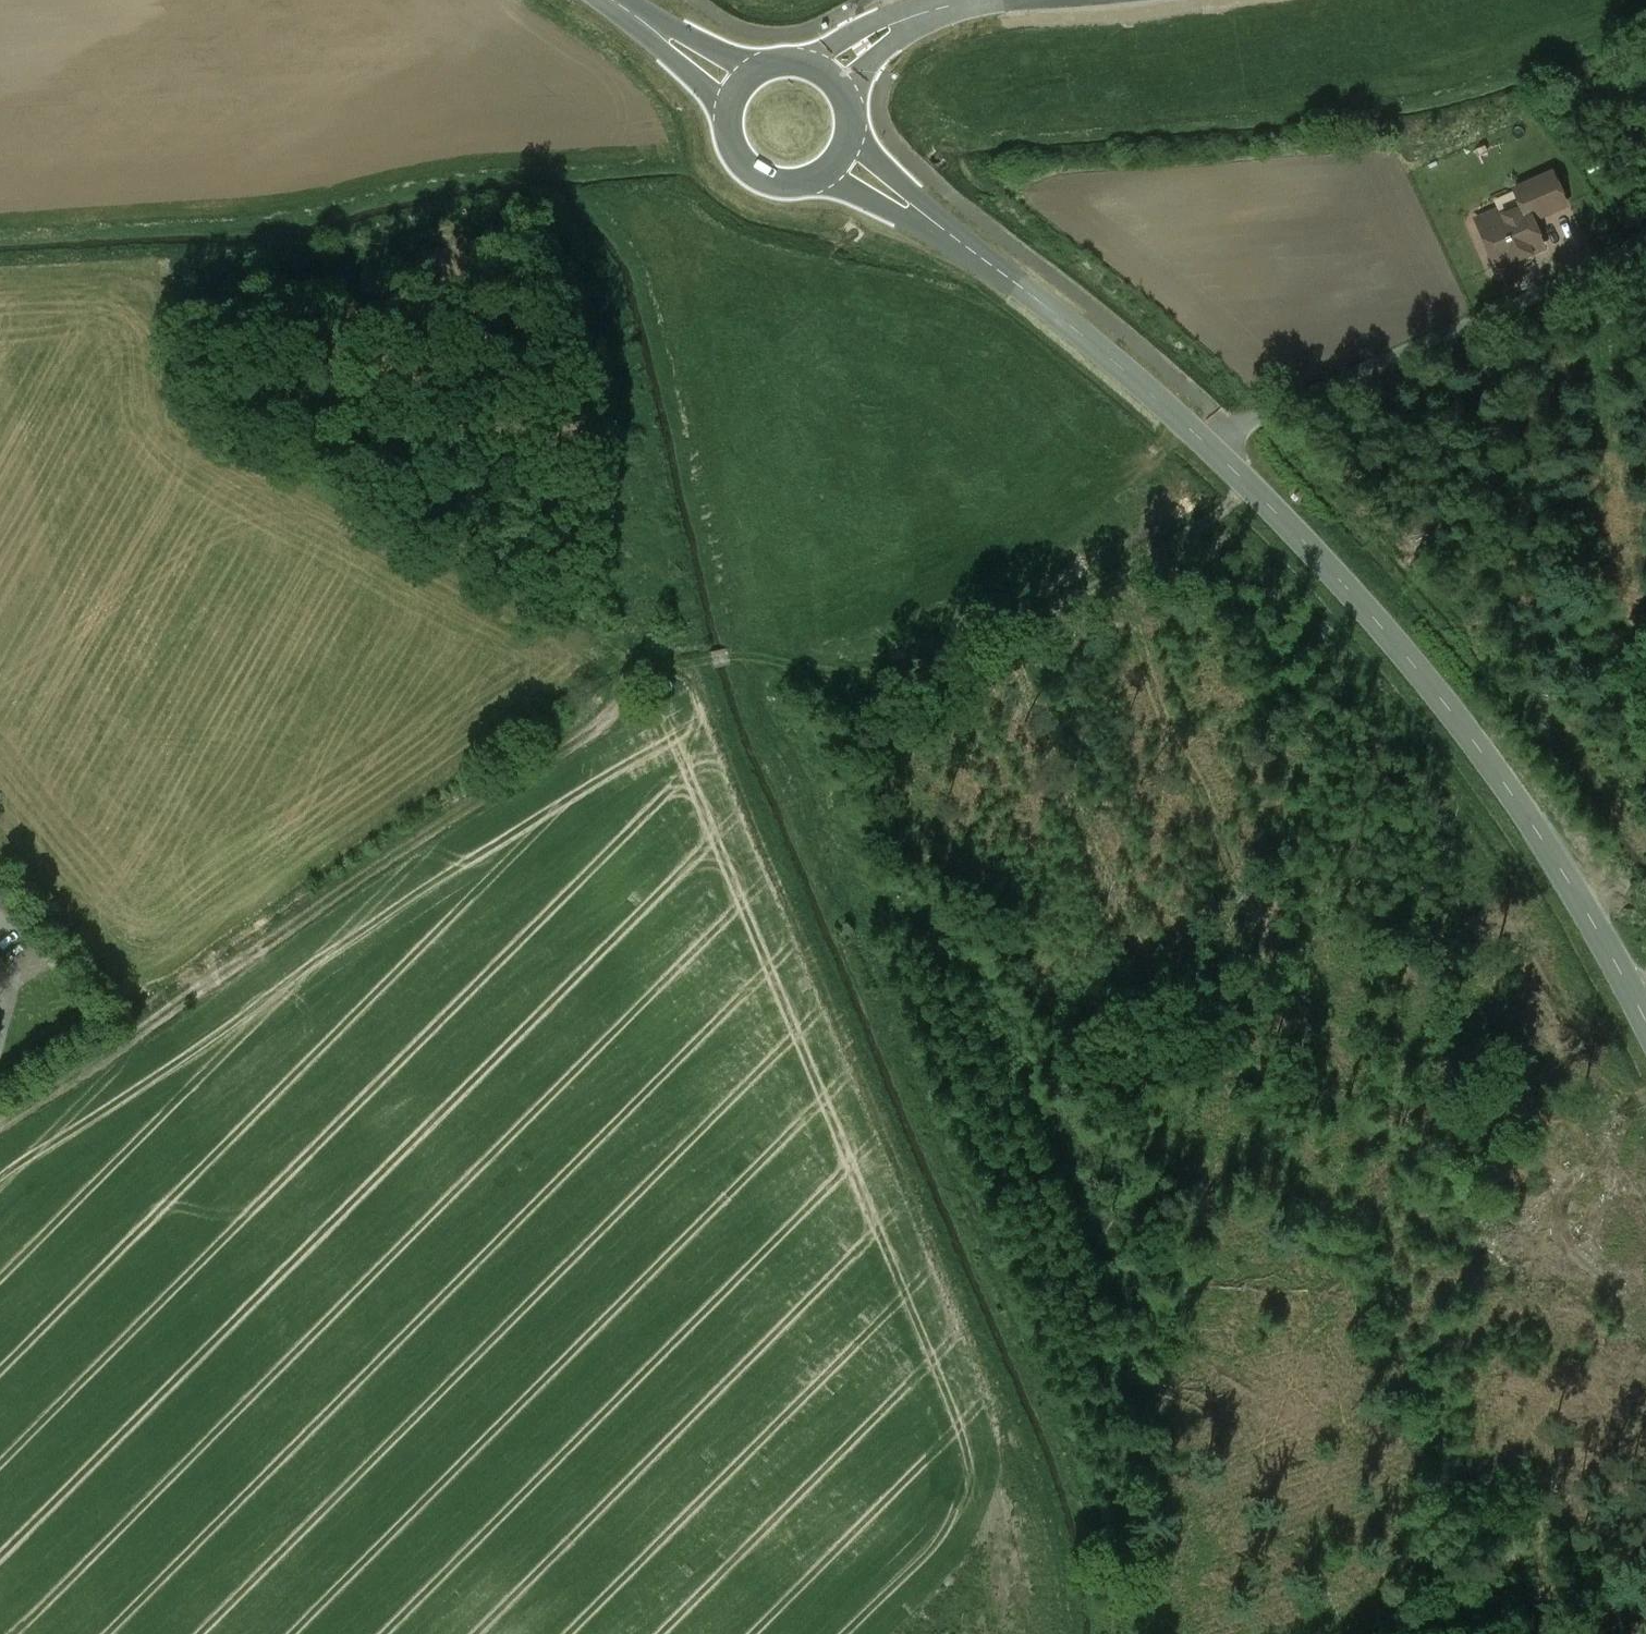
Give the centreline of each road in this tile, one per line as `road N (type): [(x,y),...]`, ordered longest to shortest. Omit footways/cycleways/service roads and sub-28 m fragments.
road 1 (tertiary): [(841,158),(1162,401),(1354,596),(1418,667),(1536,830),(1645,1022)]
road 2 (track): [(0,1123),(562,750),(644,672),(744,658)]
road 3 (tertiary): [(825,73),(908,18),(1038,0)]
road 4 (tertiary): [(739,88),(730,105),(731,144),(754,174),(772,183),(810,182),(841,158)]
road 5 (tertiary): [(612,0),(739,88)]

